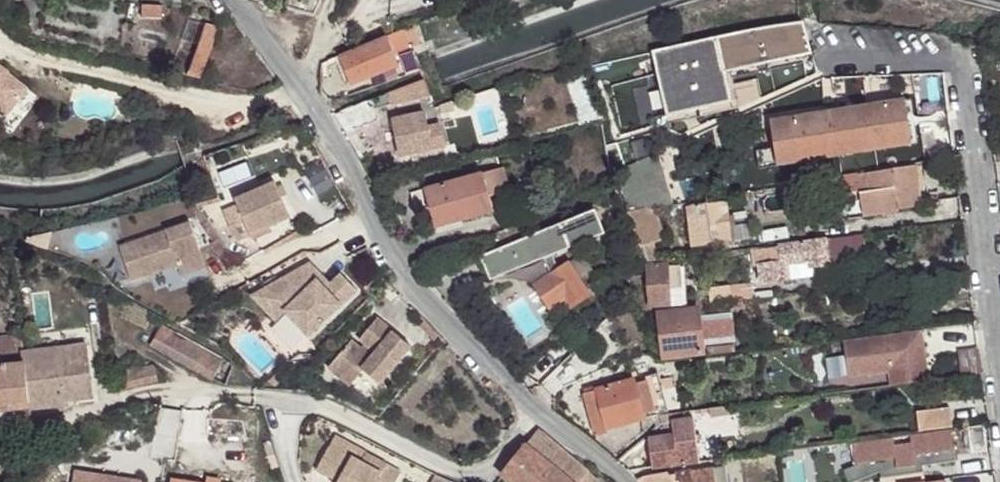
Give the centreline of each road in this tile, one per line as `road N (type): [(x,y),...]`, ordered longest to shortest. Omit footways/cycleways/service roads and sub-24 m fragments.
road 1 (residential): [(621,481),(536,409),(396,269),(326,134),(229,0)]
road 2 (unclassified): [(999,379),(960,80),(935,60),(825,53)]

